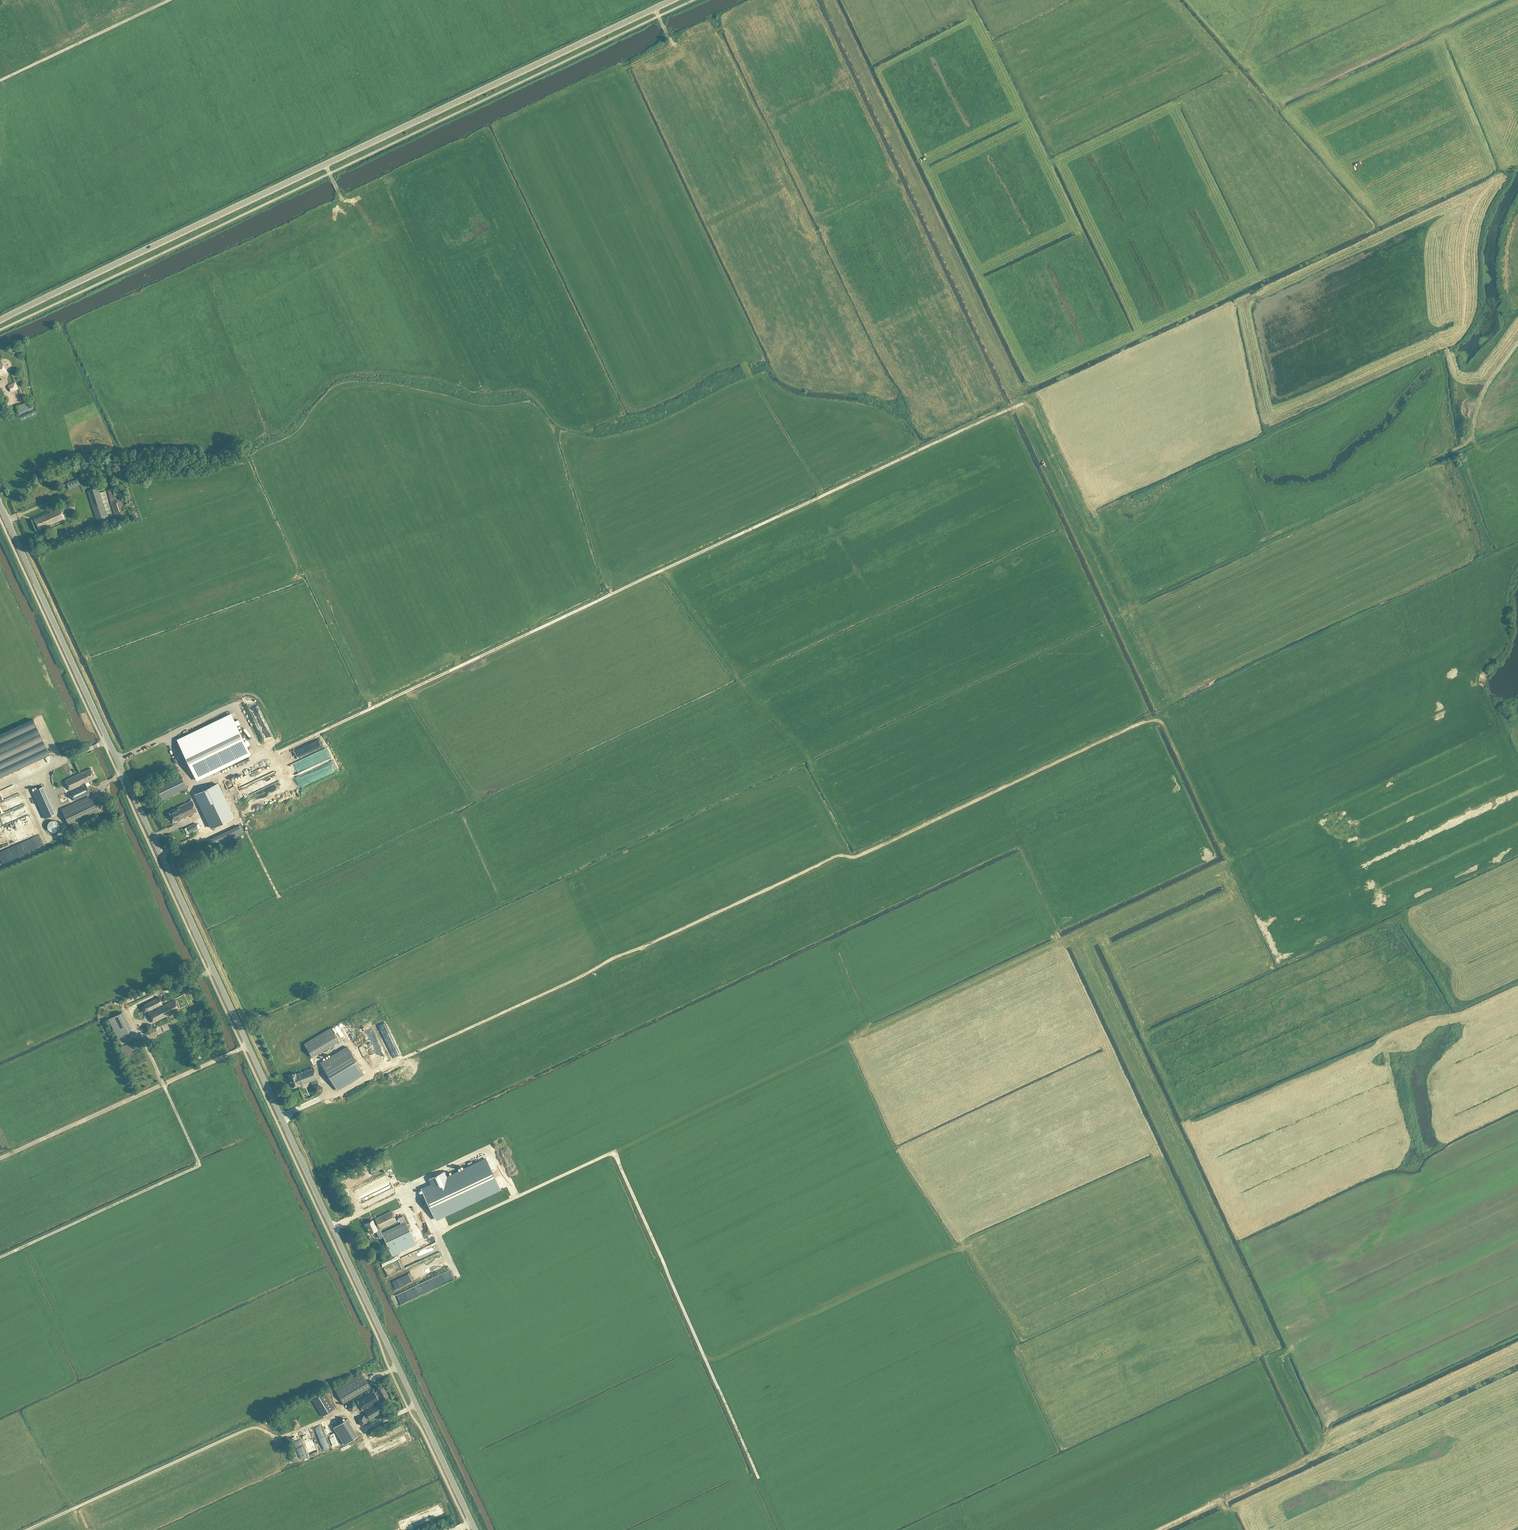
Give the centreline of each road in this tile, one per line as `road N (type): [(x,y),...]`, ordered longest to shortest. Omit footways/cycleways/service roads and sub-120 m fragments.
road 1 (unclassified): [(475,1529),(0,506)]
road 2 (track): [(191,791),(1019,405)]
road 3 (tertiary): [(0,321),(674,0)]
road 4 (track): [(0,1258),(198,1167),(143,1043)]
road 5 (track): [(1456,450),(1469,441),(1484,389),(1517,343)]

